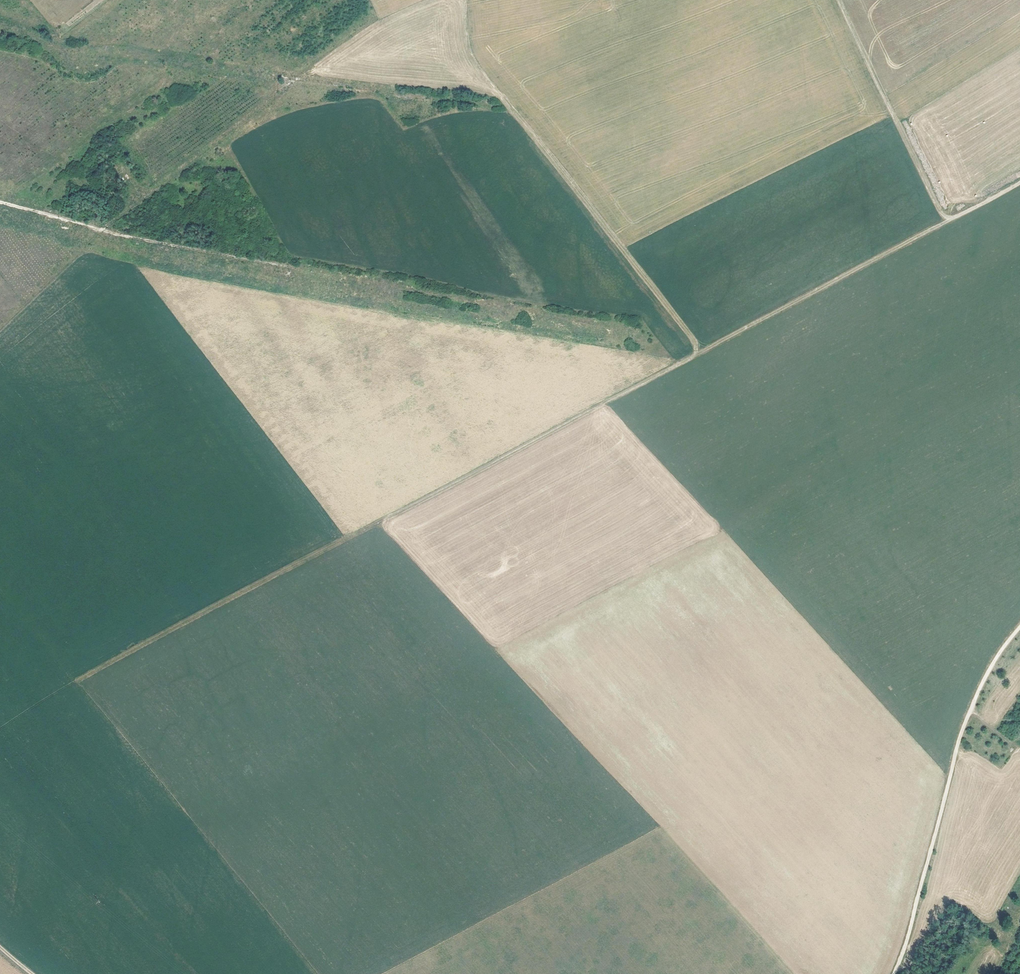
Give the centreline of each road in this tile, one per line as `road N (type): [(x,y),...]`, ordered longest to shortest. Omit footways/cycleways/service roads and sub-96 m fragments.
road 1 (track): [(1019,182),(374,527)]
road 2 (track): [(621,332),(113,234),(0,202)]
road 3 (track): [(1019,629),(988,672),(956,748),(893,973)]
road 4 (track): [(946,221),(841,0)]

